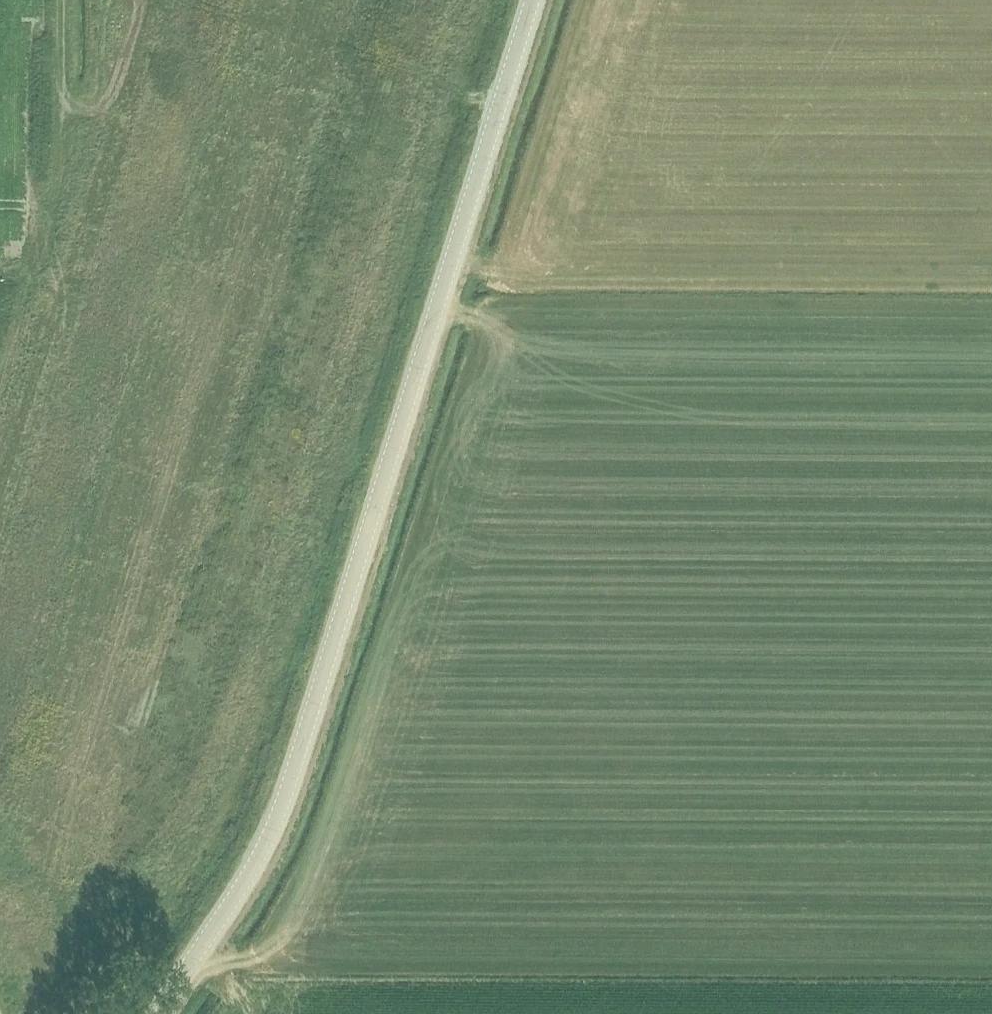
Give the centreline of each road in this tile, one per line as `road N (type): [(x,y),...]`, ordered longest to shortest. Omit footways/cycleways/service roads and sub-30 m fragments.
road 1 (tertiary): [(163,1013),(272,837),(291,791),(534,0)]
road 2 (track): [(59,0),(58,147)]

